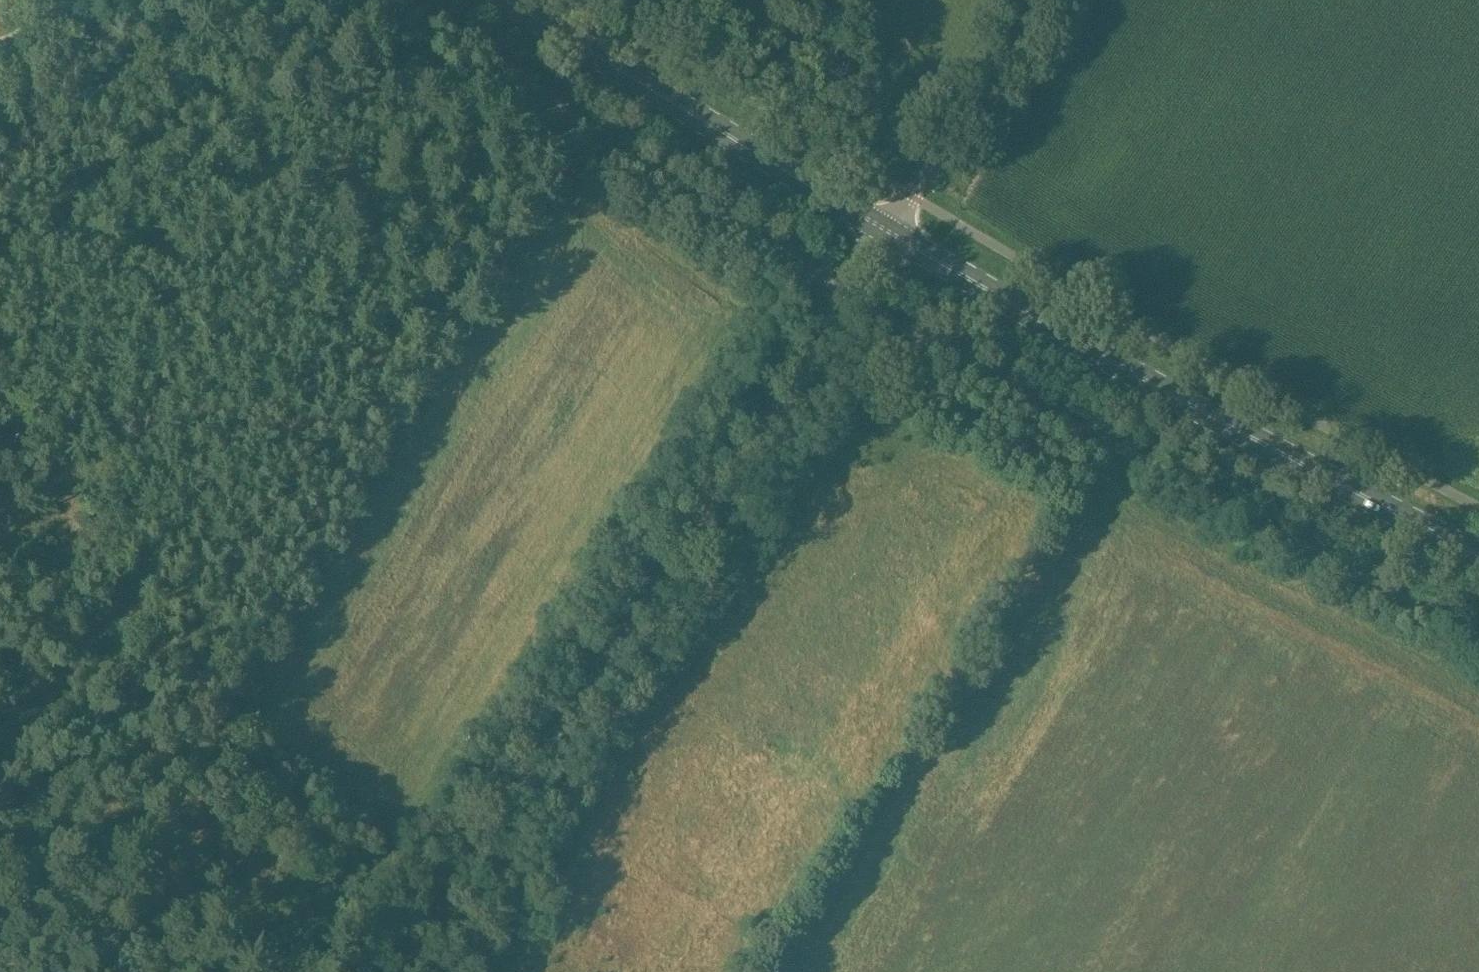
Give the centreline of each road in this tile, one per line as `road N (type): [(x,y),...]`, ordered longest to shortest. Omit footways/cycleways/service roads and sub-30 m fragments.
road 1 (unclassified): [(398,971),(888,231)]
road 2 (primary): [(1478,555),(1189,404),(888,231)]
road 3 (primary): [(888,231),(508,0)]
road 4 (unclassified): [(888,231),(1047,0)]
road 5 (track): [(881,178),(903,37)]
road 6 (track): [(1120,506),(1136,457),(1189,404)]

